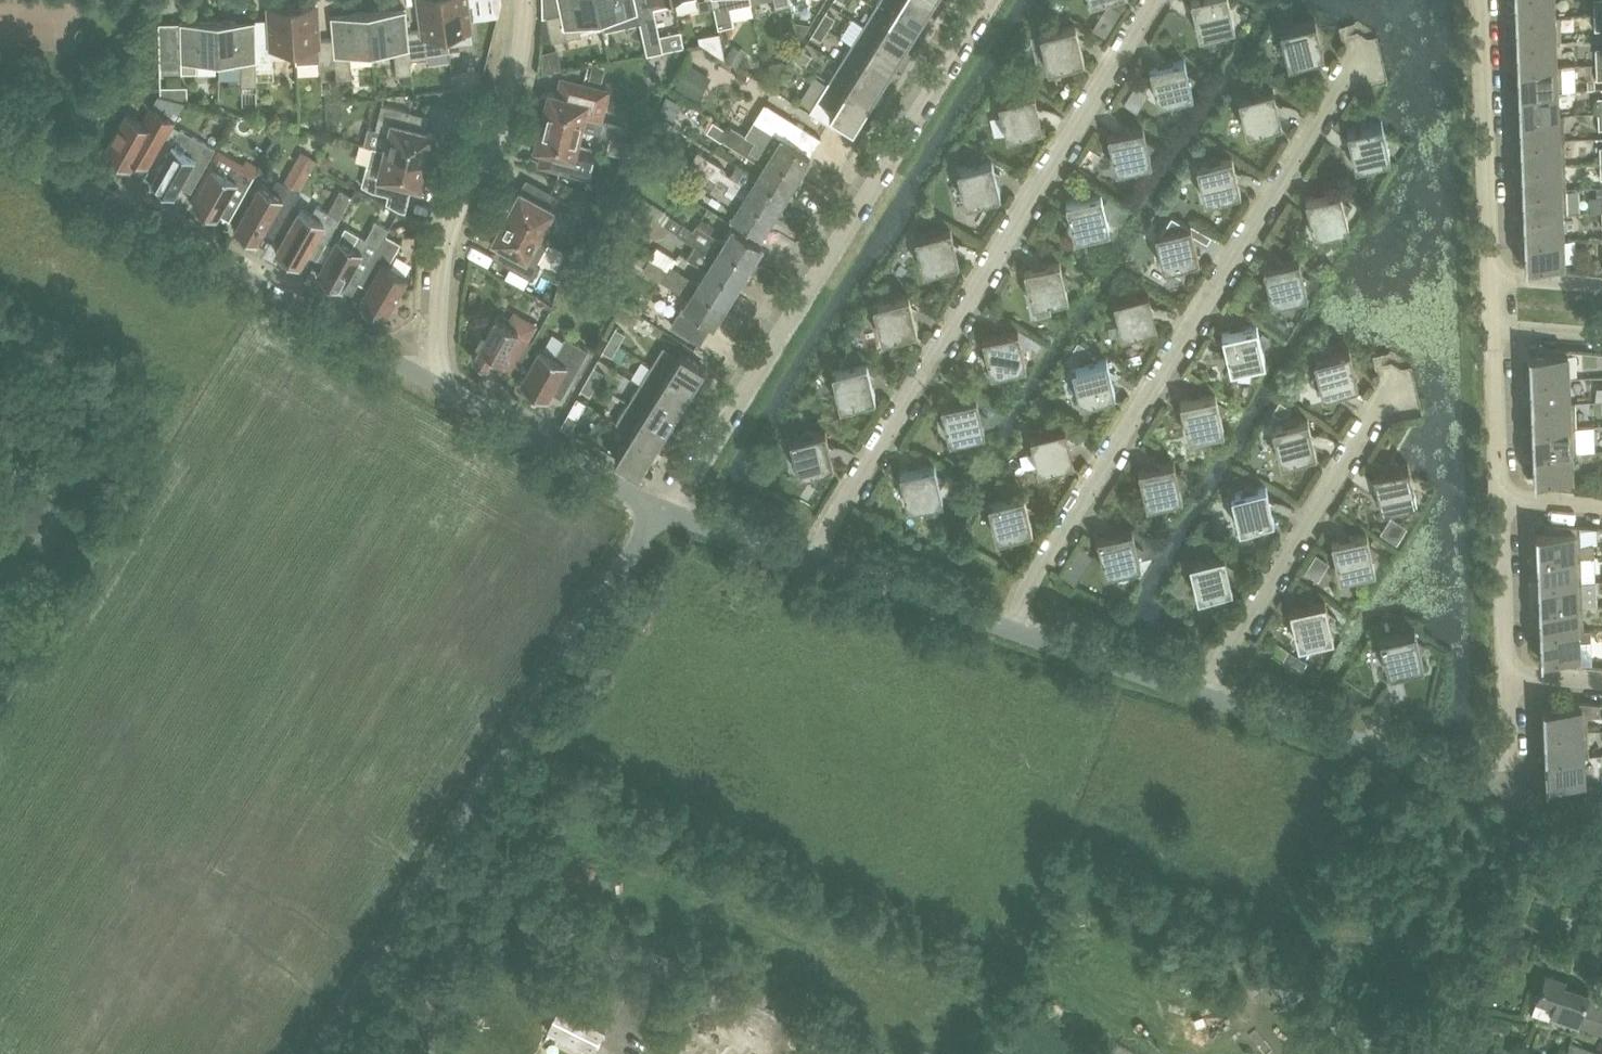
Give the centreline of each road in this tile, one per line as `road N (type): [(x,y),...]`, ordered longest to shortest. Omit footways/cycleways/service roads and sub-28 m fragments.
road 1 (residential): [(1005,629),(1350,65)]
road 2 (residential): [(806,562),(1154,0)]
road 3 (unclassified): [(322,1053),(659,516)]
road 4 (residential): [(659,516),(990,0)]
road 5 (unclassified): [(440,390),(0,139)]
road 6 (residential): [(440,390),(443,260),(511,93),(524,0)]
road 7 (residential): [(1204,698),(1404,368)]
road 8 (unclassified): [(1510,802),(1204,698)]
road 9 (unclassified): [(1491,277),(1481,0)]
road 10 (unclassified): [(659,516),(440,390)]
road 11 (unclassified): [(1204,698),(1005,629)]
road 12 (unclassified): [(1005,629),(806,562)]
road 13 (track): [(440,867),(614,944)]
road 14 (residential): [(1507,677),(1499,498)]
road 15 (residential): [(1499,498),(1493,331)]
road 16 (unclassified): [(806,562),(659,516)]
road 17 (residential): [(1510,802),(1507,677)]

